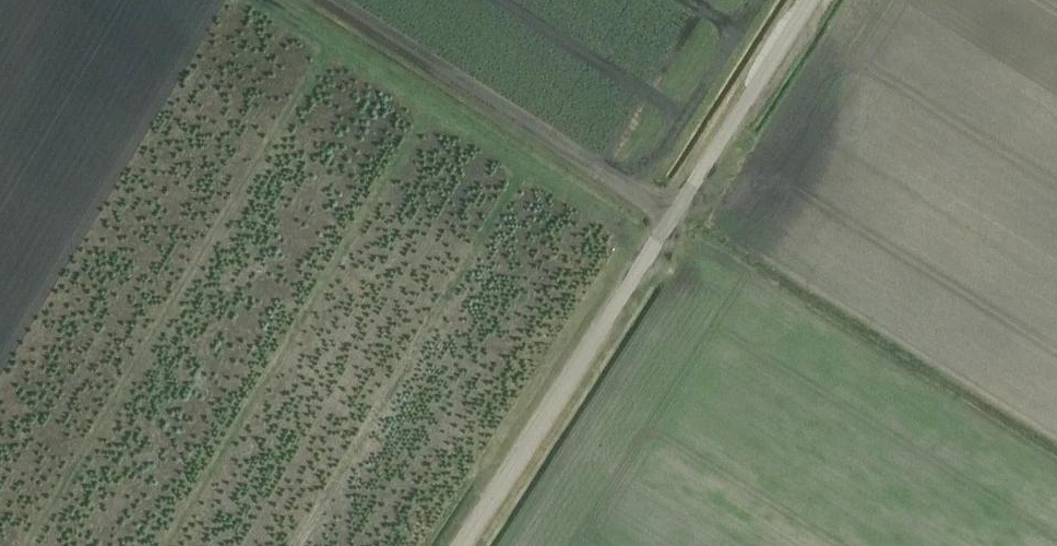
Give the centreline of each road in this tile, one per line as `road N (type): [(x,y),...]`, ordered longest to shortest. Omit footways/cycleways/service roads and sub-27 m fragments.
road 1 (unclassified): [(459,545),(809,0)]
road 2 (track): [(672,215),(330,0)]

